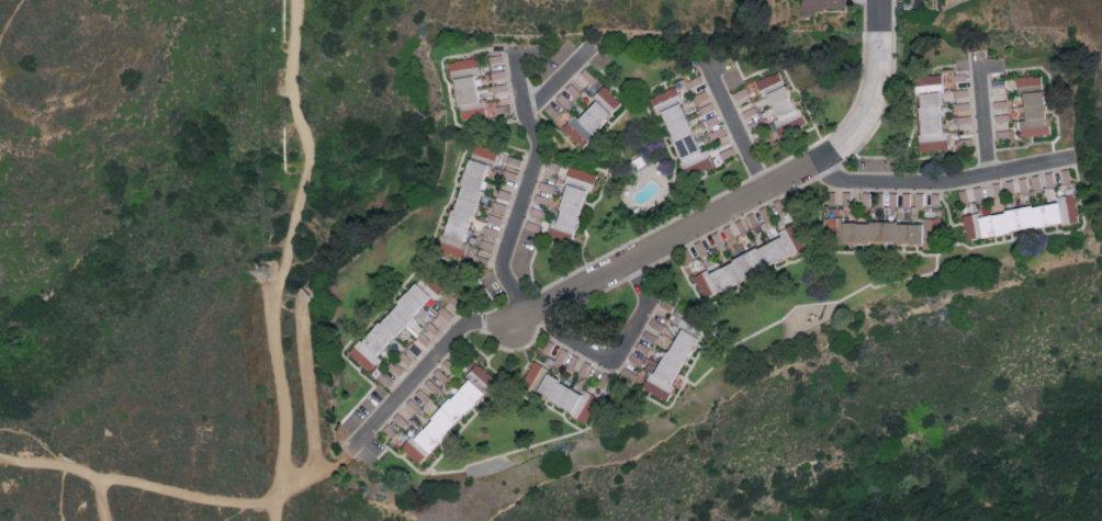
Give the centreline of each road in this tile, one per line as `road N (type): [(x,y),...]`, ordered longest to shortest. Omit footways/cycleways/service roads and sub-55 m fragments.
road 1 (residential): [(533,317),(839,156),(877,102),(881,0)]
road 2 (residential): [(533,317),(503,273),(540,157),(516,49)]
road 3 (residential): [(821,163),(851,186),(944,183),(1075,157)]
road 4 (residential): [(363,437),(465,330),(533,317)]
road 5 (residential): [(629,265),(646,307),(622,355),(610,361),(533,317)]
road 6 (track): [(276,507),(97,479)]
road 7 (residential): [(766,193),(711,70)]

